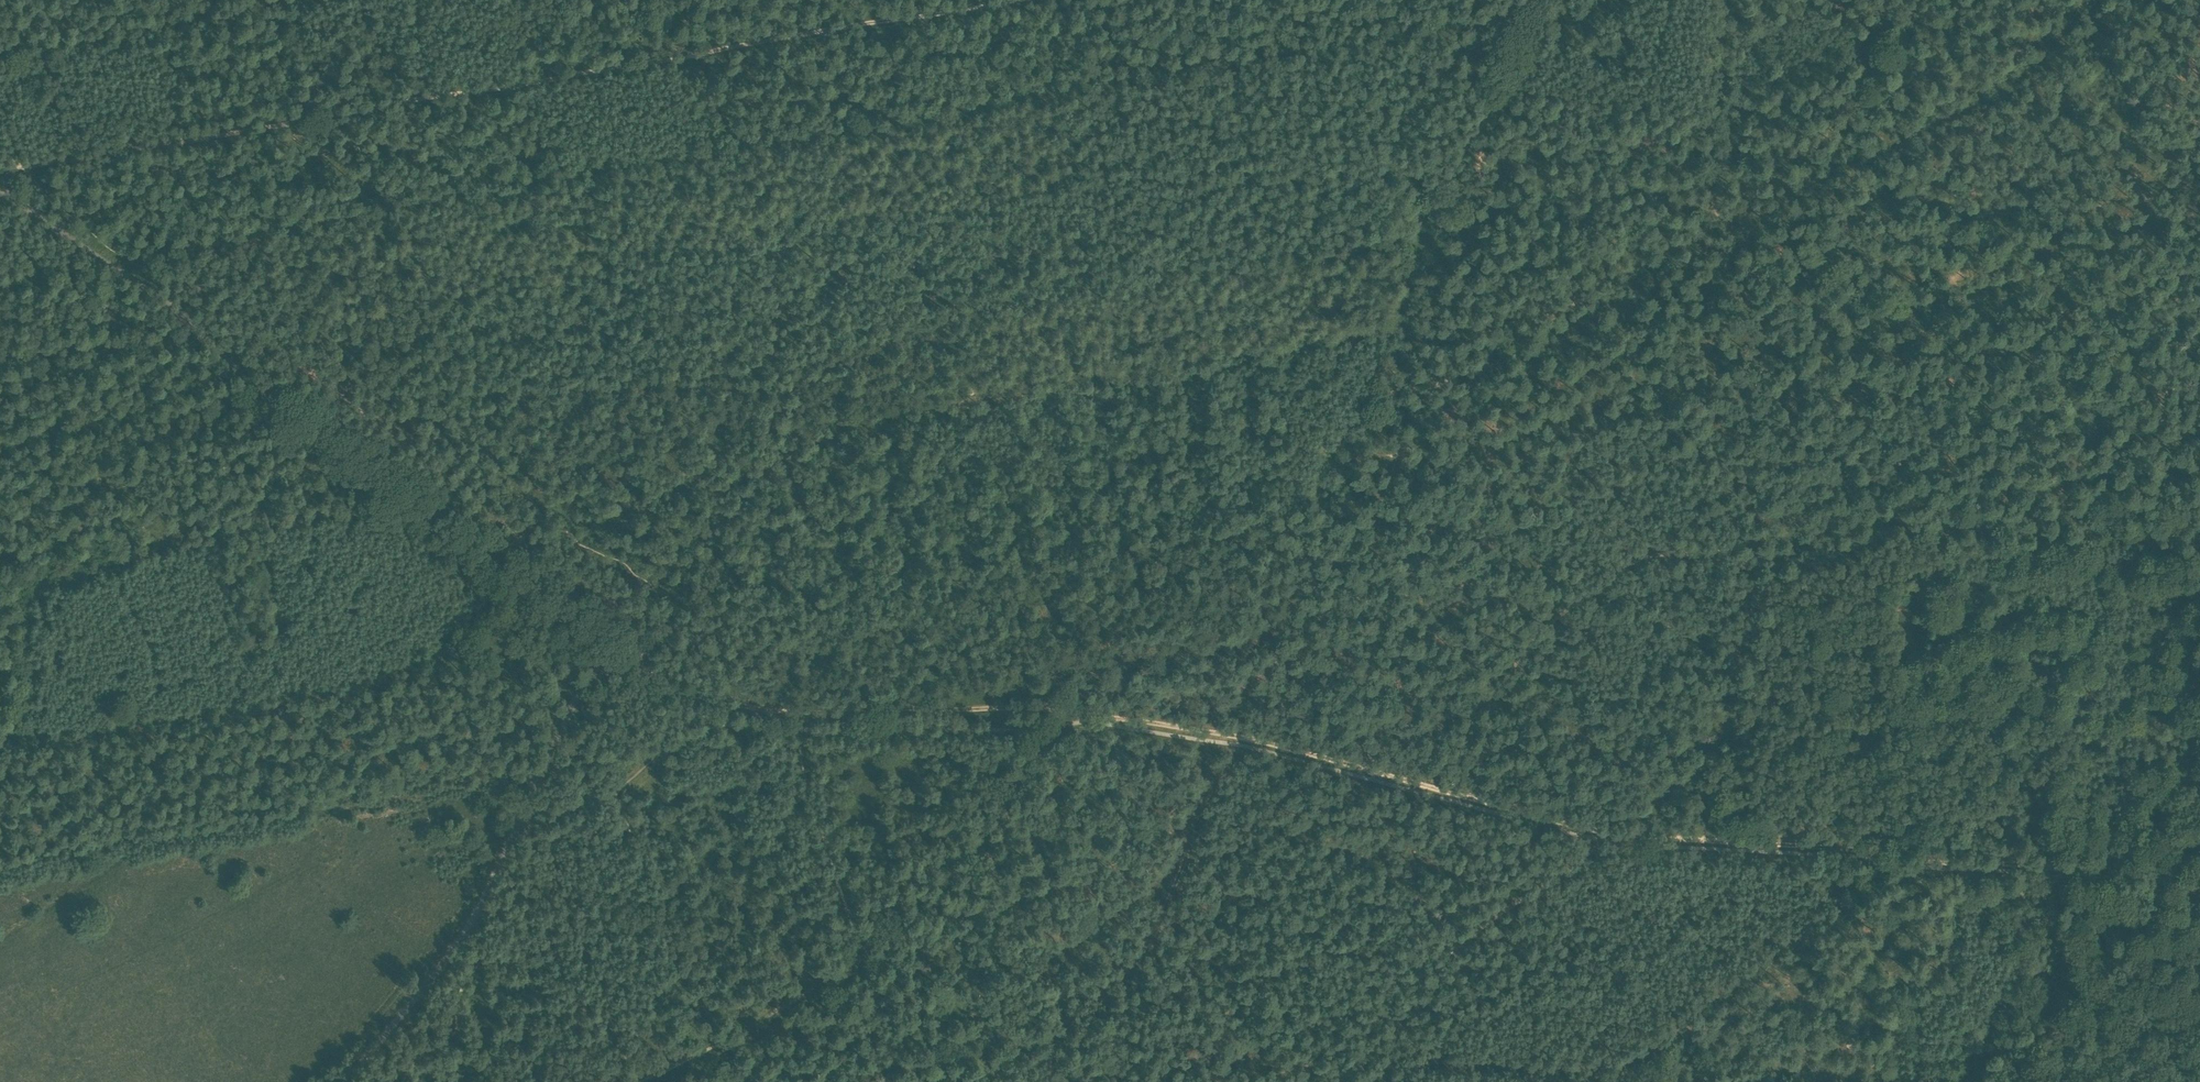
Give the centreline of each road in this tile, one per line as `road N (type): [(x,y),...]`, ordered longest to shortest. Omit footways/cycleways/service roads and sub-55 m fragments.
road 1 (track): [(601,644),(690,690),(761,709),(1041,710),(1160,723),(1280,746),(1617,837),(2009,863),(2199,894)]
road 2 (track): [(155,143),(1020,0)]
road 3 (track): [(601,644),(169,304),(0,189)]
road 4 (track): [(1721,0),(1708,181),(1715,206),(1737,211),(1893,132),(1993,92),(2039,58),(2082,0)]
road 5 (track): [(352,1081),(469,923),(601,644)]
road 6 (track): [(35,165),(155,143)]

